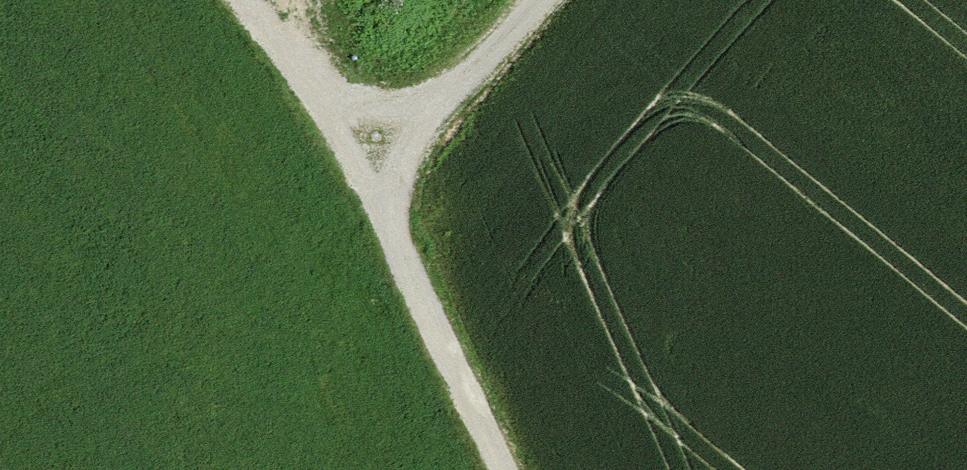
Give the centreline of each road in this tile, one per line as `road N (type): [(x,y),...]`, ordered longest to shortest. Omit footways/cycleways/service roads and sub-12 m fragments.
road 1 (track): [(362,167),(502,469)]
road 2 (track): [(530,0),(362,167)]
road 3 (track): [(362,167),(229,0)]

